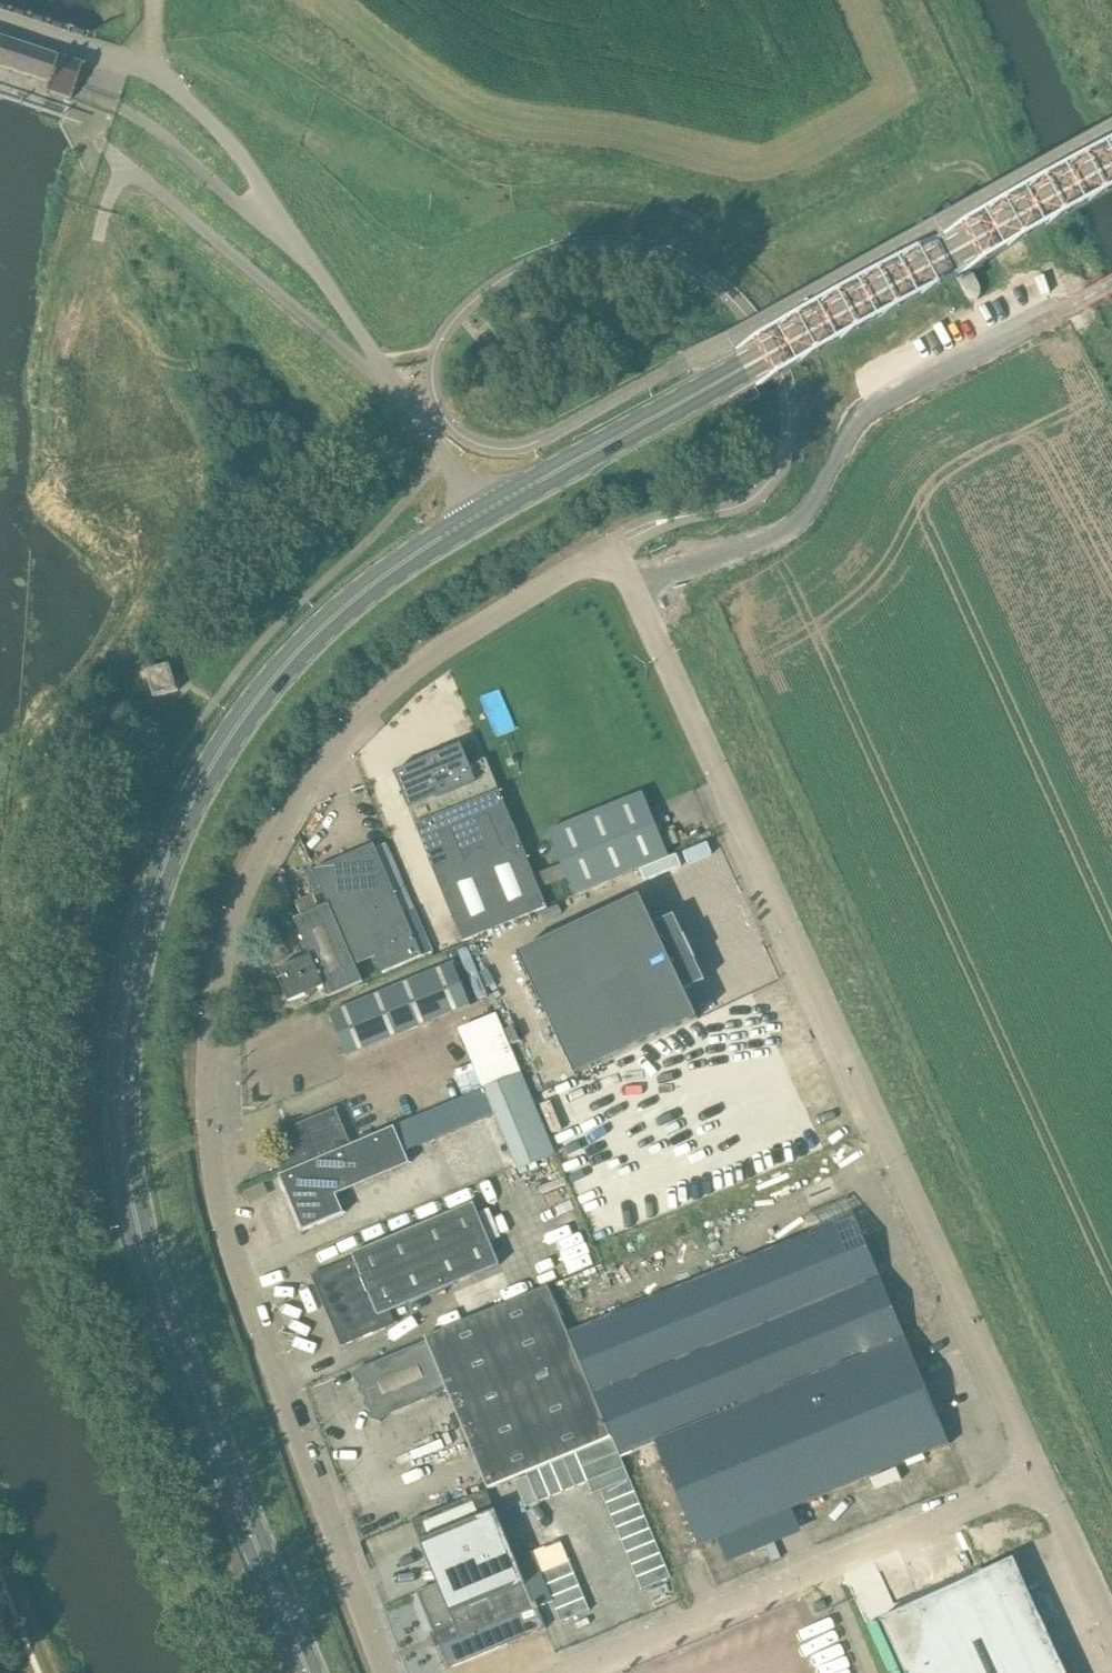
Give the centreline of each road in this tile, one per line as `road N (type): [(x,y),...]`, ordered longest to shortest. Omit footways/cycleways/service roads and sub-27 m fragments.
road 1 (primary): [(309,1672),(150,1269),(127,1149),(126,1008),(179,826),(233,731),(312,636),(369,586),(483,512)]
road 2 (unclassified): [(386,1672),(217,1201),(209,1078),(222,974),(278,828),(339,745),(433,660),(617,550)]
road 3 (unclassified): [(1042,1479),(617,550)]
road 4 (primary): [(483,512),(1111,168)]
road 5 (unclassified): [(483,512),(226,137),(143,68),(0,21)]
road 6 (unclassified): [(577,1672),(1042,1479)]
road 7 (unclassified): [(1111,1631),(1042,1479)]

